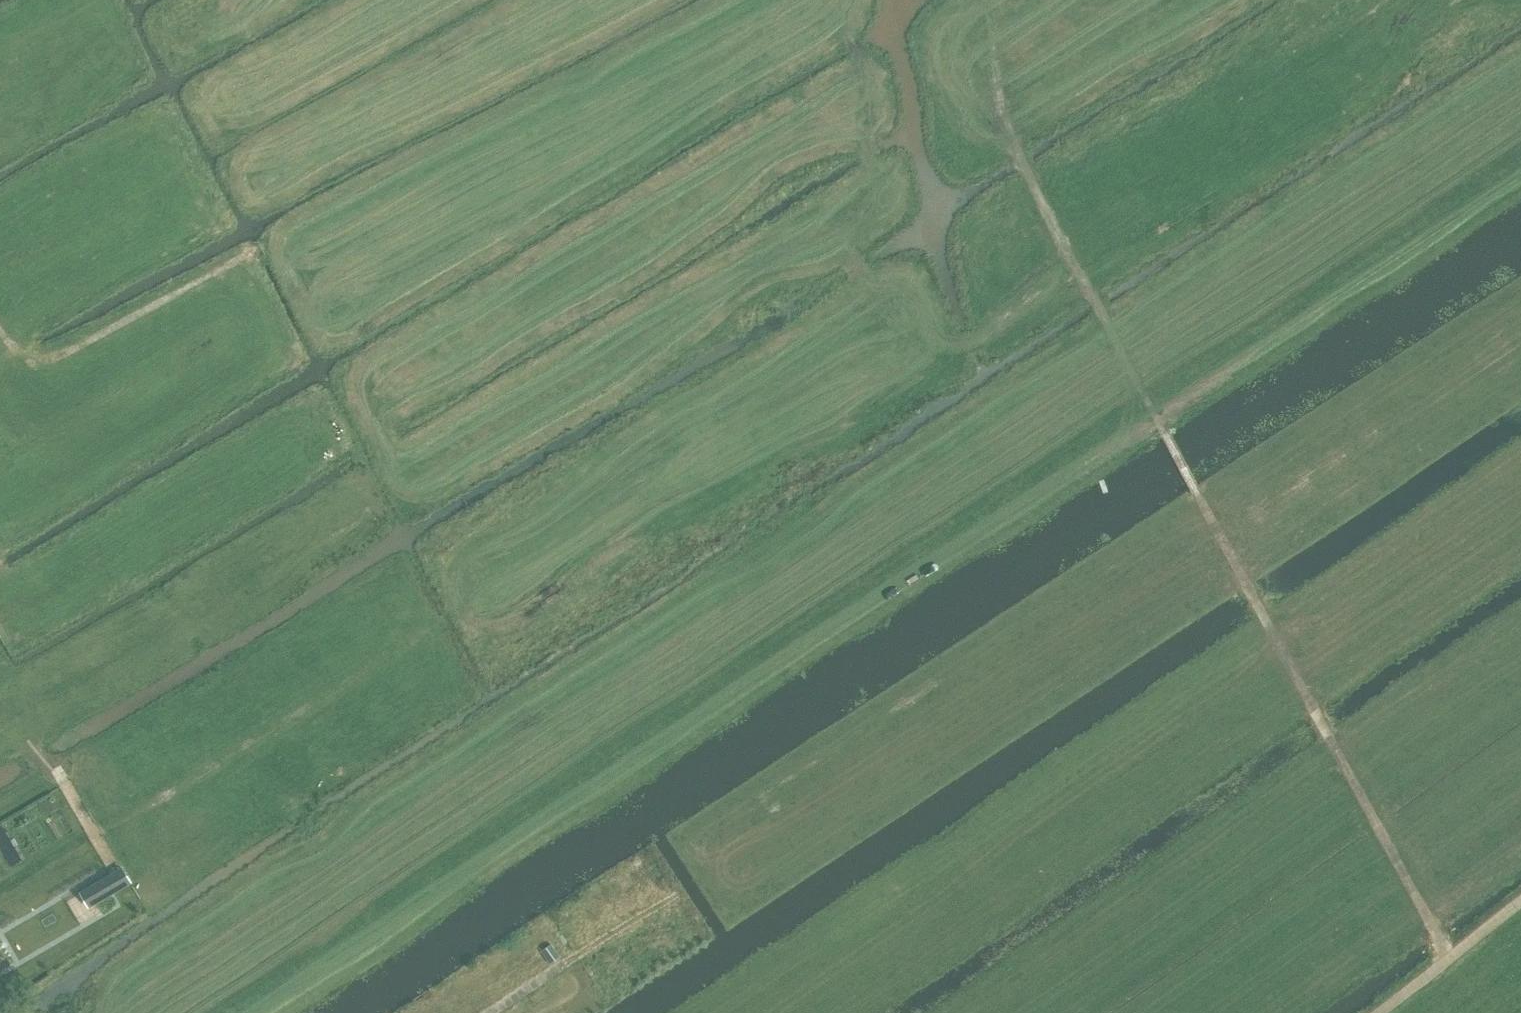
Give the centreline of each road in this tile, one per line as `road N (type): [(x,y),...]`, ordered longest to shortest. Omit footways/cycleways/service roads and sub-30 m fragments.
road 1 (track): [(246,1012),(1138,433)]
road 2 (track): [(1382,1012),(1520,904)]

